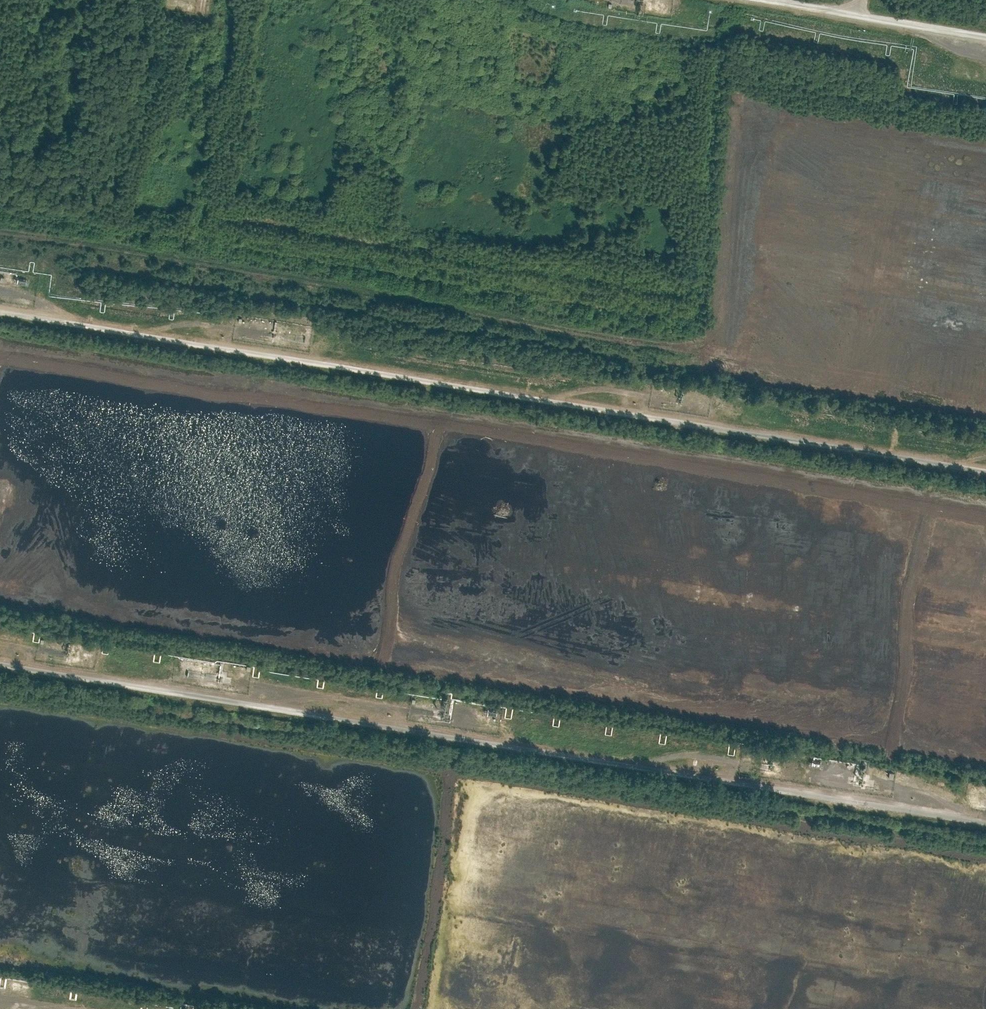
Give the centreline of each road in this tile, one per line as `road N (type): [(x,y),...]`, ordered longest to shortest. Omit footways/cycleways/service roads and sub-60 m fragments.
road 1 (track): [(0,307),(985,465)]
road 2 (track): [(0,659),(985,816)]
road 3 (track): [(985,35),(786,0)]

